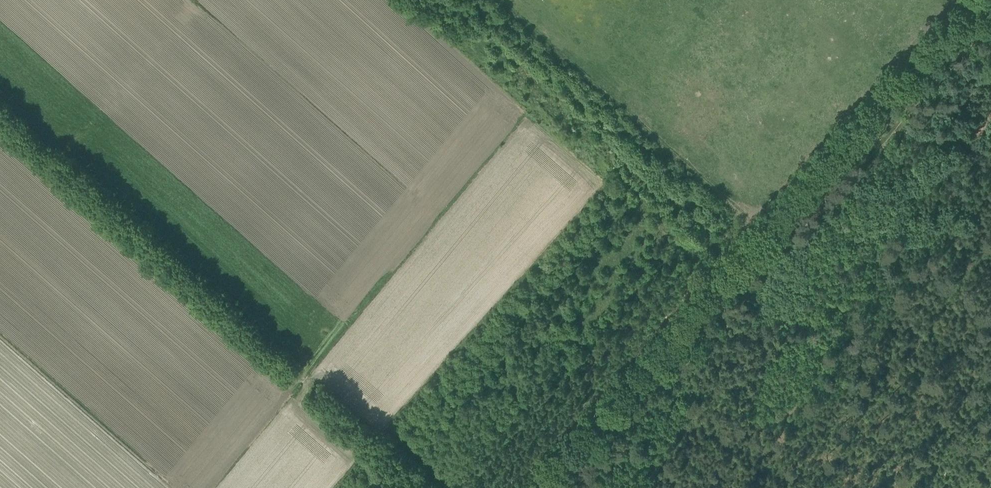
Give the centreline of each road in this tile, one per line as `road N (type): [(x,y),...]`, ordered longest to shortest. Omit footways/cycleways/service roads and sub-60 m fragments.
road 1 (track): [(976,0),(545,487)]
road 2 (track): [(336,384),(454,487)]

